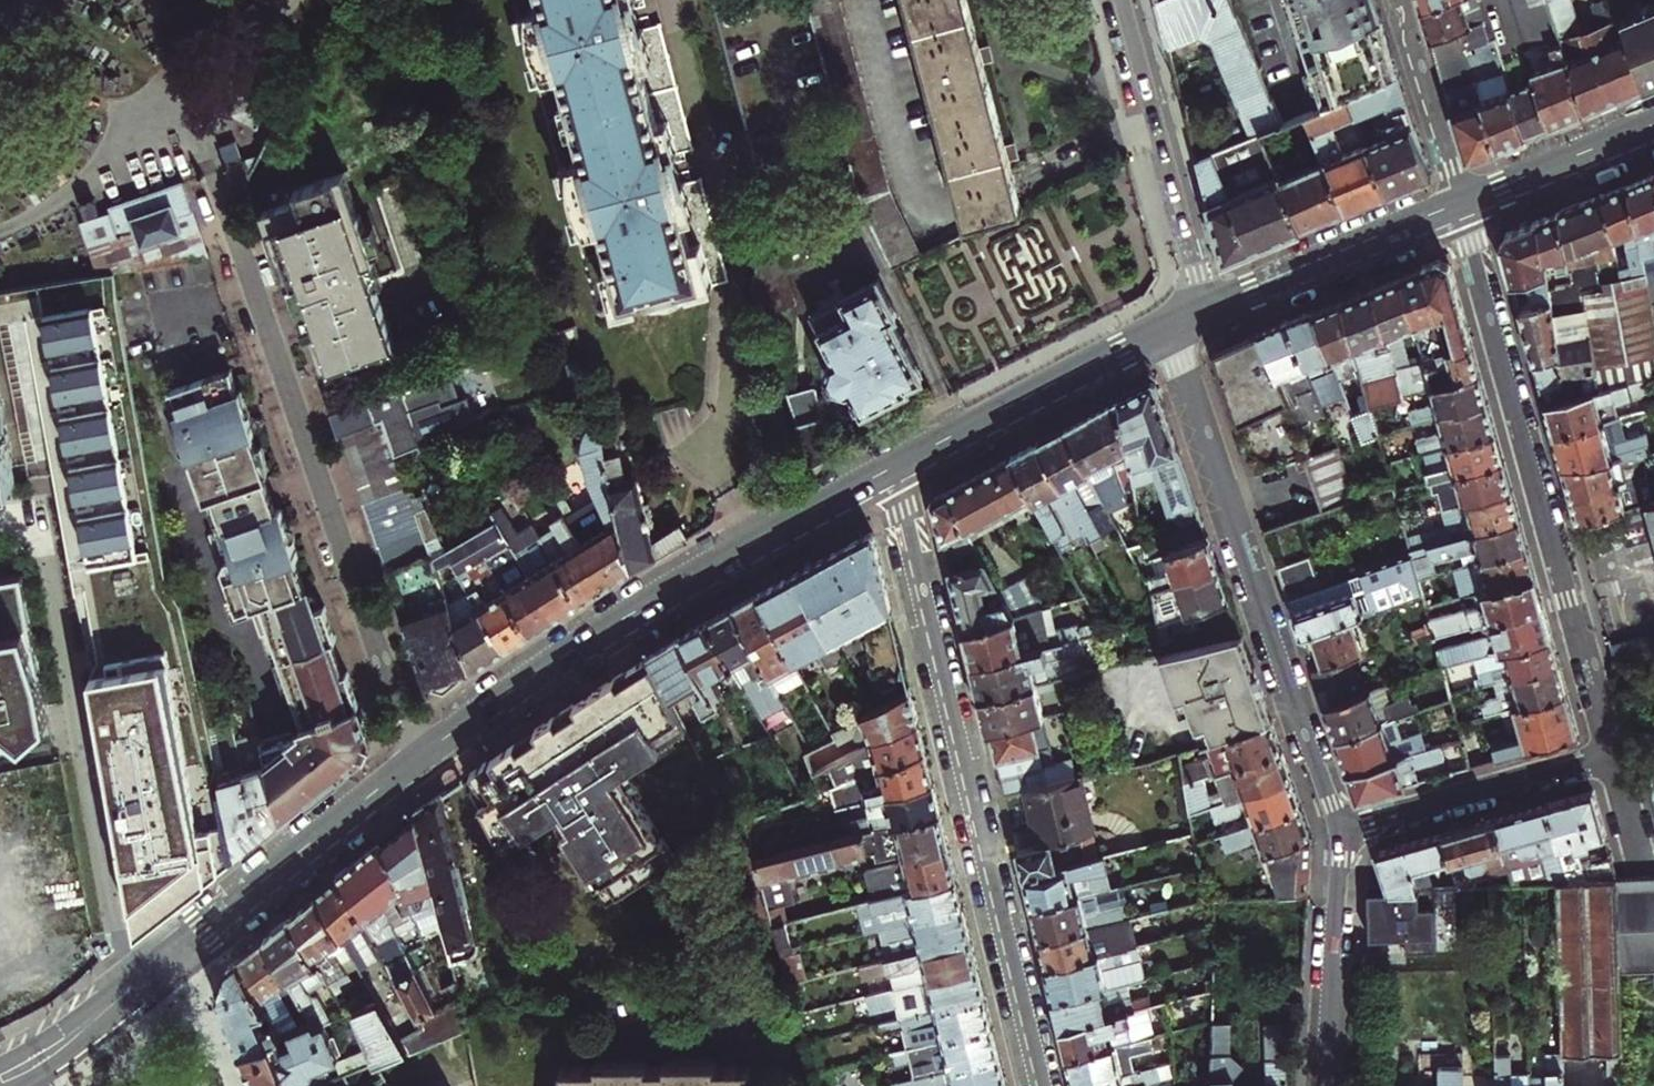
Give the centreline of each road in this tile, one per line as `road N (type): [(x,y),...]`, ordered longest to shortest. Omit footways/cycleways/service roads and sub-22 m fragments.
road 1 (residential): [(1038,1085),(891,467)]
road 2 (residential): [(215,170),(415,760)]
road 3 (residential): [(1609,751),(1461,201)]
road 4 (secondary): [(891,467),(600,632),(415,760)]
road 5 (residential): [(126,991),(41,503),(0,511)]
road 6 (residential): [(1165,326),(1337,829)]
road 7 (secondary): [(415,760),(126,991)]
road 8 (residential): [(1123,0),(1207,307)]
road 9 (secondary): [(1165,326),(891,467)]
road 10 (residential): [(1337,829),(1609,751)]
road 11 (secondary): [(1461,201),(1207,307)]
road 12 (residential): [(1337,829),(1325,1085)]
road 13 (residential): [(1461,201),(1400,0)]
road 14 (secondary): [(1653,123),(1461,201)]
road 15 (secondary): [(126,991),(25,1064)]

